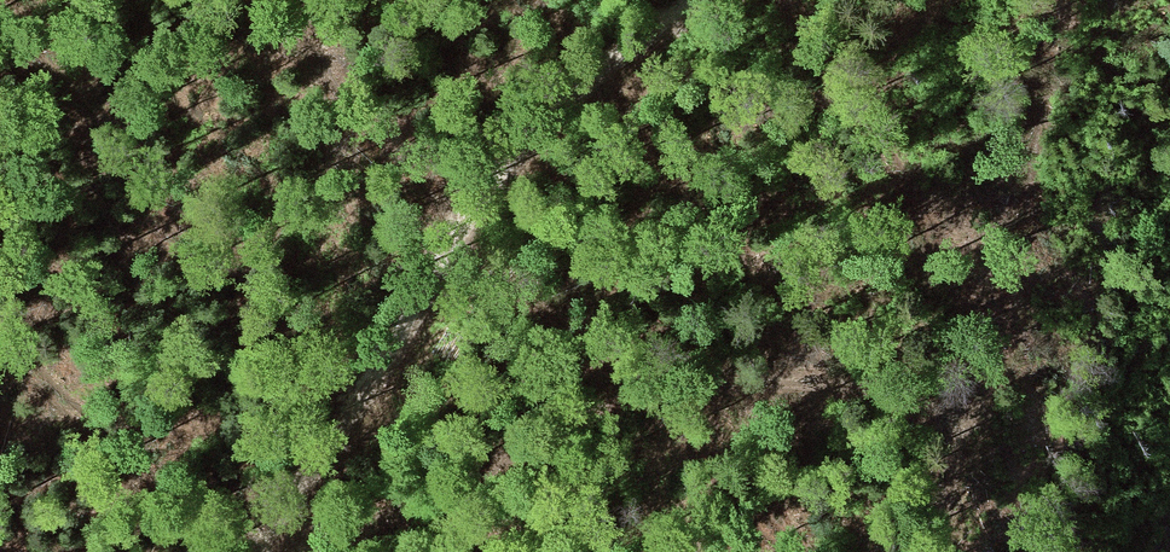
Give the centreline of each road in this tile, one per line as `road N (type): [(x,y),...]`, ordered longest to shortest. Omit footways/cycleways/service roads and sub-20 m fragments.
road 1 (track): [(730,0),(531,161),(375,368),(262,551)]
road 2 (track): [(287,551),(639,404),(792,388),(965,407)]
road 3 (track): [(925,551),(965,407)]

